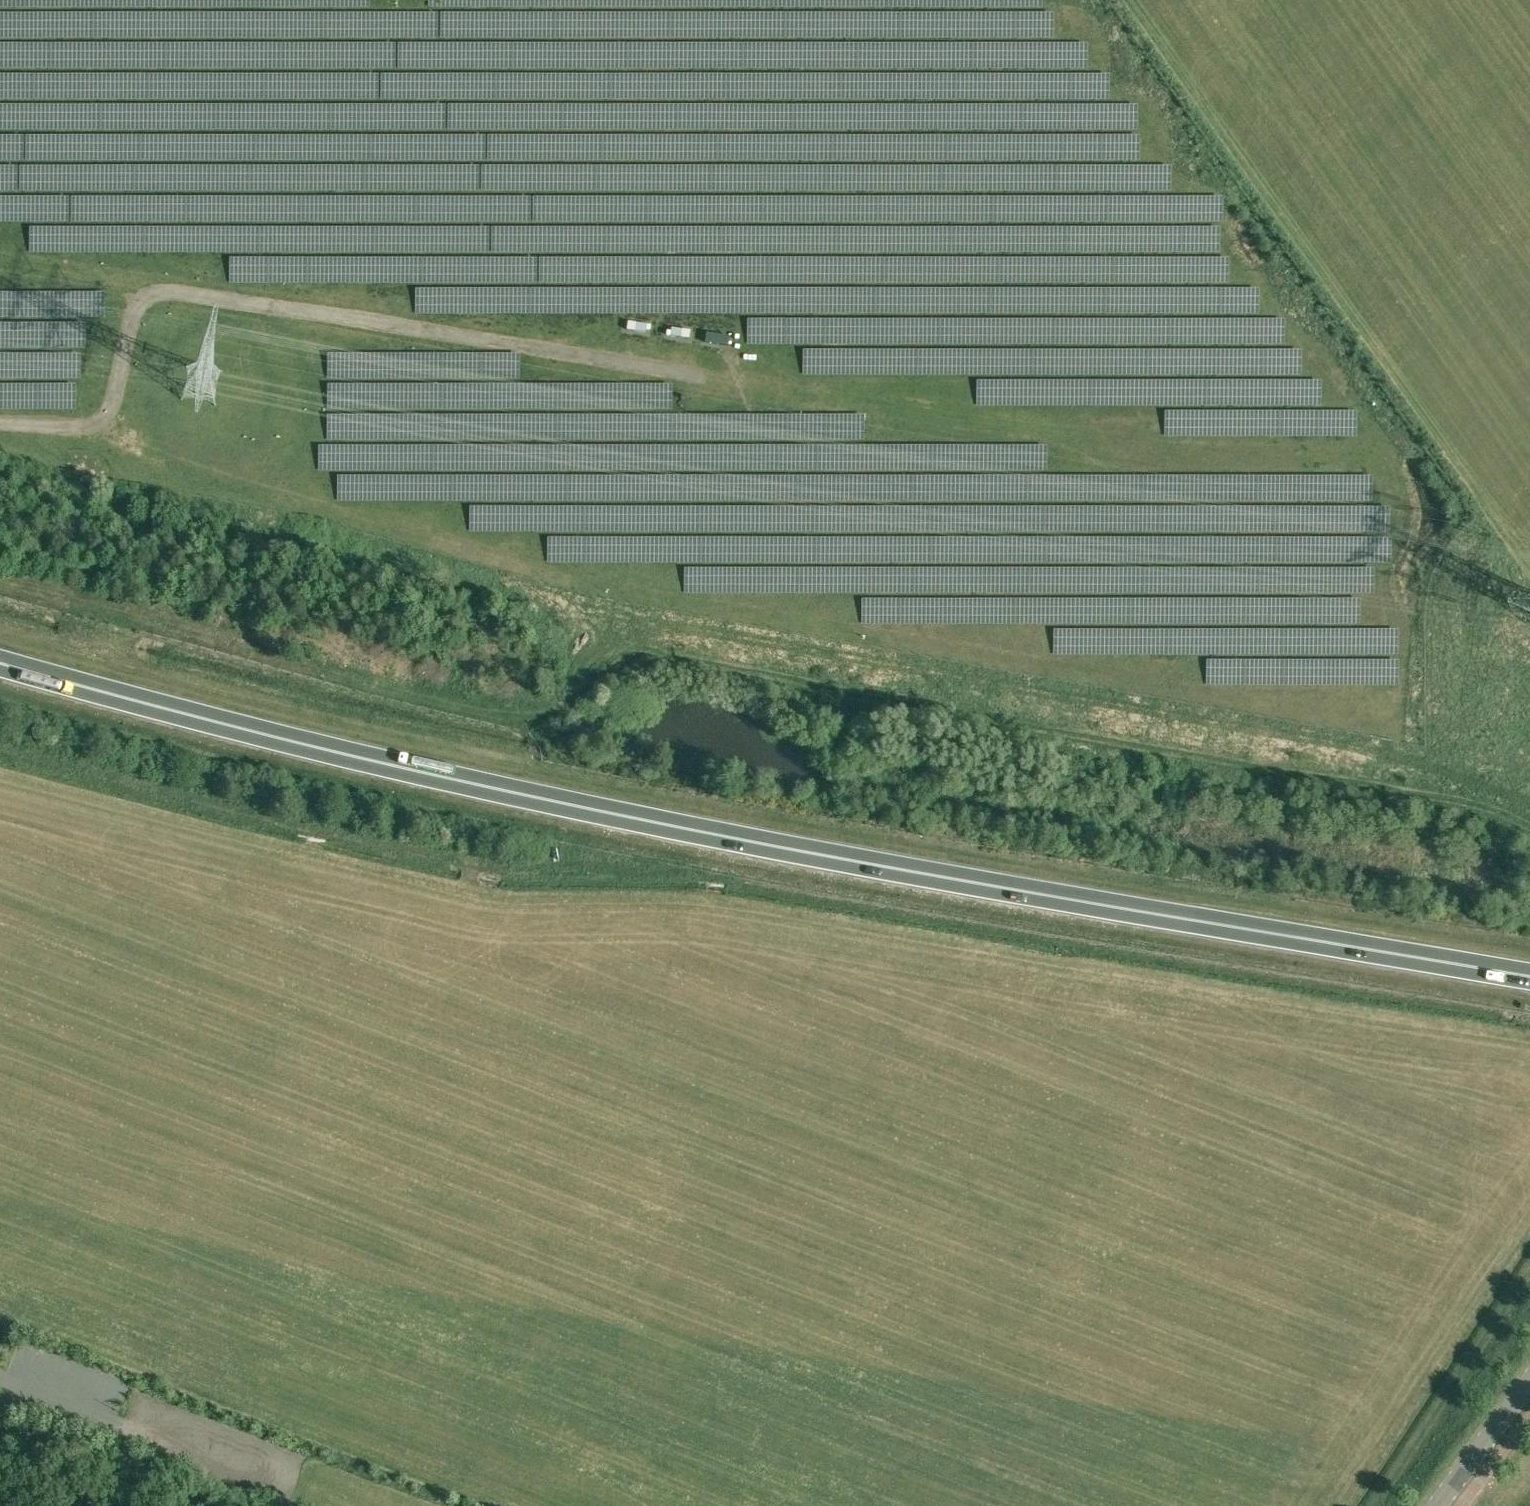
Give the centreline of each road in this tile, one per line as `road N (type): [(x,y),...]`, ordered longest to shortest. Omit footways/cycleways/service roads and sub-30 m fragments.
road 1 (trunk): [(0,663),(507,793),(880,867),(1529,976)]
road 2 (unclassified): [(182,1505),(0,1436)]
road 3 (unclassified): [(1435,1505),(1529,1379)]

